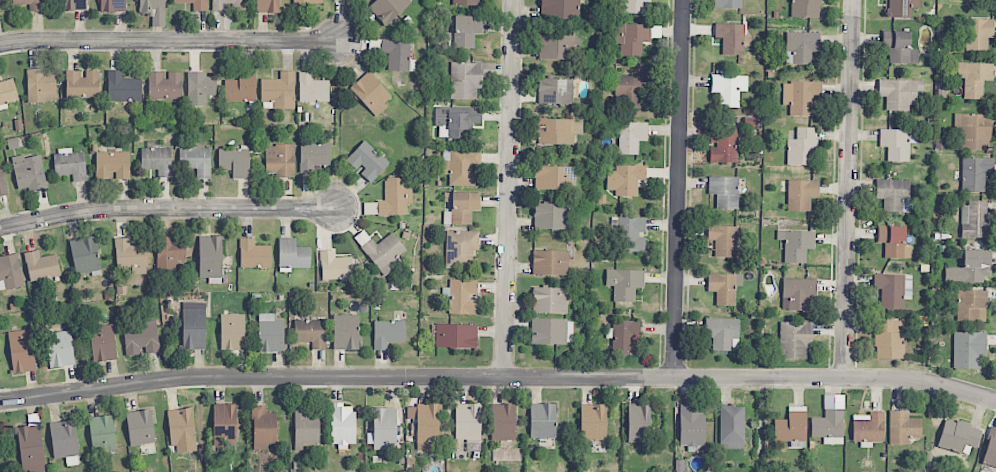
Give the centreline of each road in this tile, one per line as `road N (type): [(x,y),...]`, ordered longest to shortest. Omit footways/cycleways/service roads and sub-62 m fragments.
road 1 (residential): [(0,403),(201,377),(912,380),(995,402)]
road 2 (residential): [(844,381),(857,0)]
road 3 (residential): [(673,380),(685,0)]
road 4 (residential): [(515,0),(504,378)]
road 5 (residential): [(0,44),(346,40)]
road 6 (residential): [(0,230),(146,207),(335,209)]

